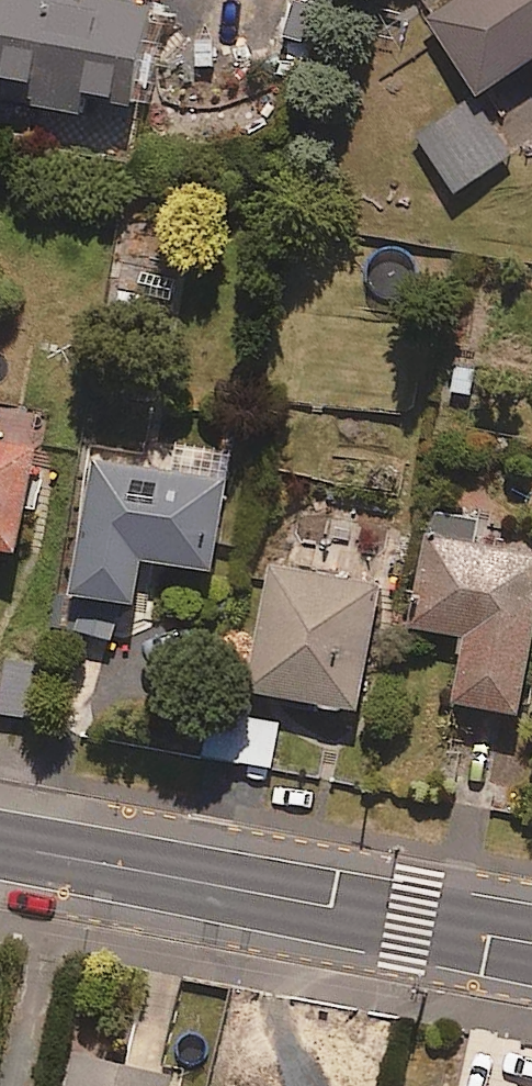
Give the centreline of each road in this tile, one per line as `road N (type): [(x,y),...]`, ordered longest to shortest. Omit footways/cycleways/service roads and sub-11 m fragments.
road 1 (secondary): [(0,848),(531,945)]

